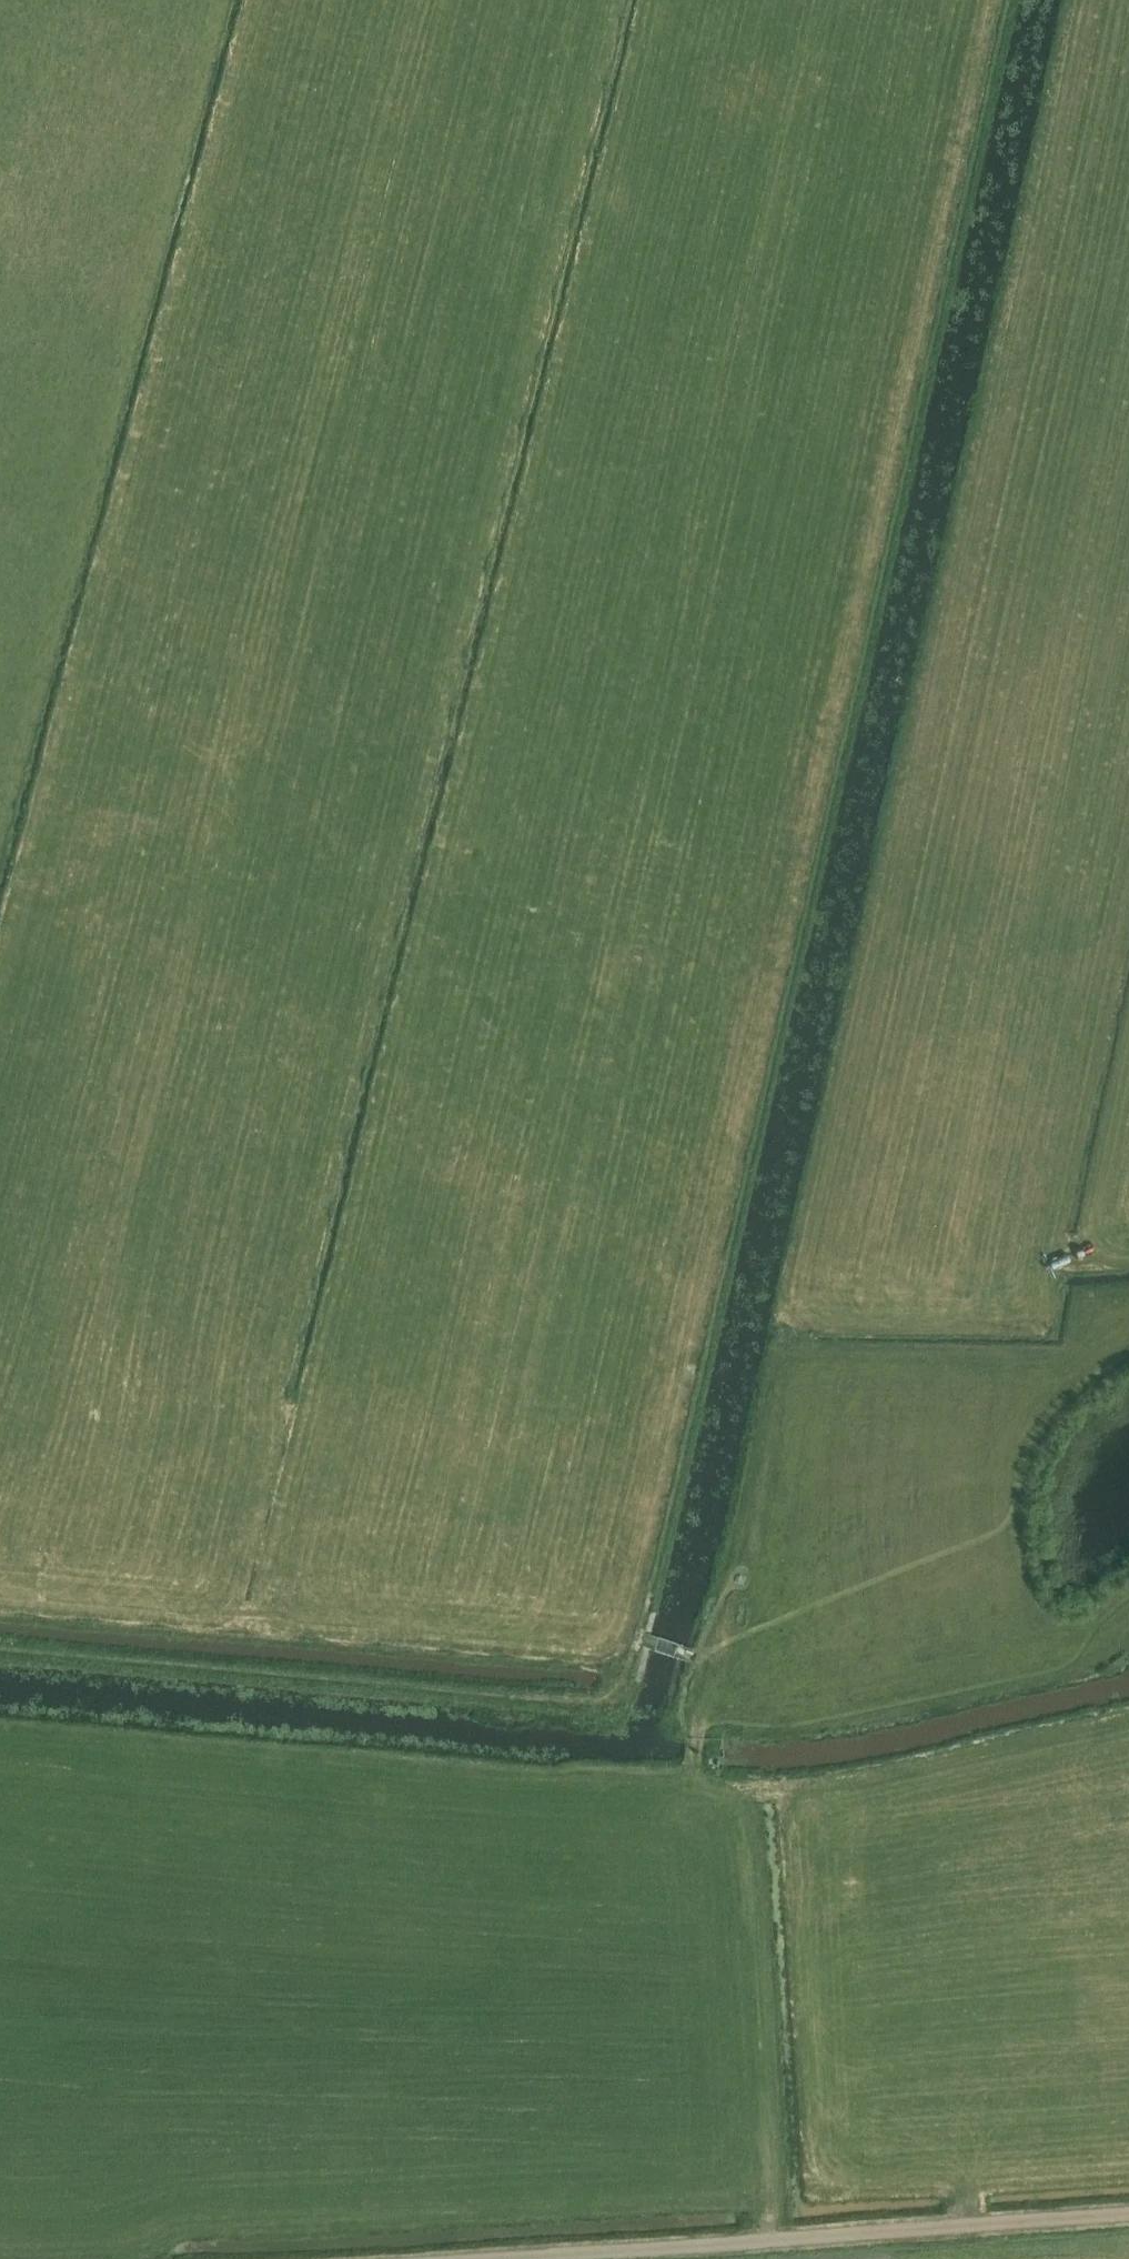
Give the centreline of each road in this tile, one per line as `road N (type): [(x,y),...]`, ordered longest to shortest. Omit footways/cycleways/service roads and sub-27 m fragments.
road 1 (unclassified): [(1128,2212),(447,2258)]

